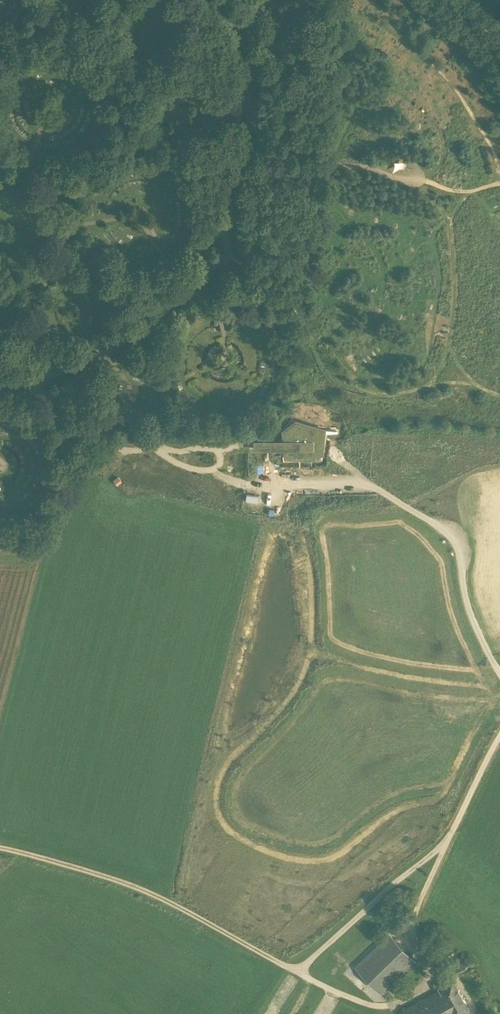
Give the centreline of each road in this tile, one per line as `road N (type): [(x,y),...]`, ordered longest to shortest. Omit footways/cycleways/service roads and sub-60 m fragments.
road 1 (track): [(0,846),(125,883),(303,974),(393,1005),(431,982),(410,924),(499,737)]
road 2 (track): [(297,970),(450,838)]

